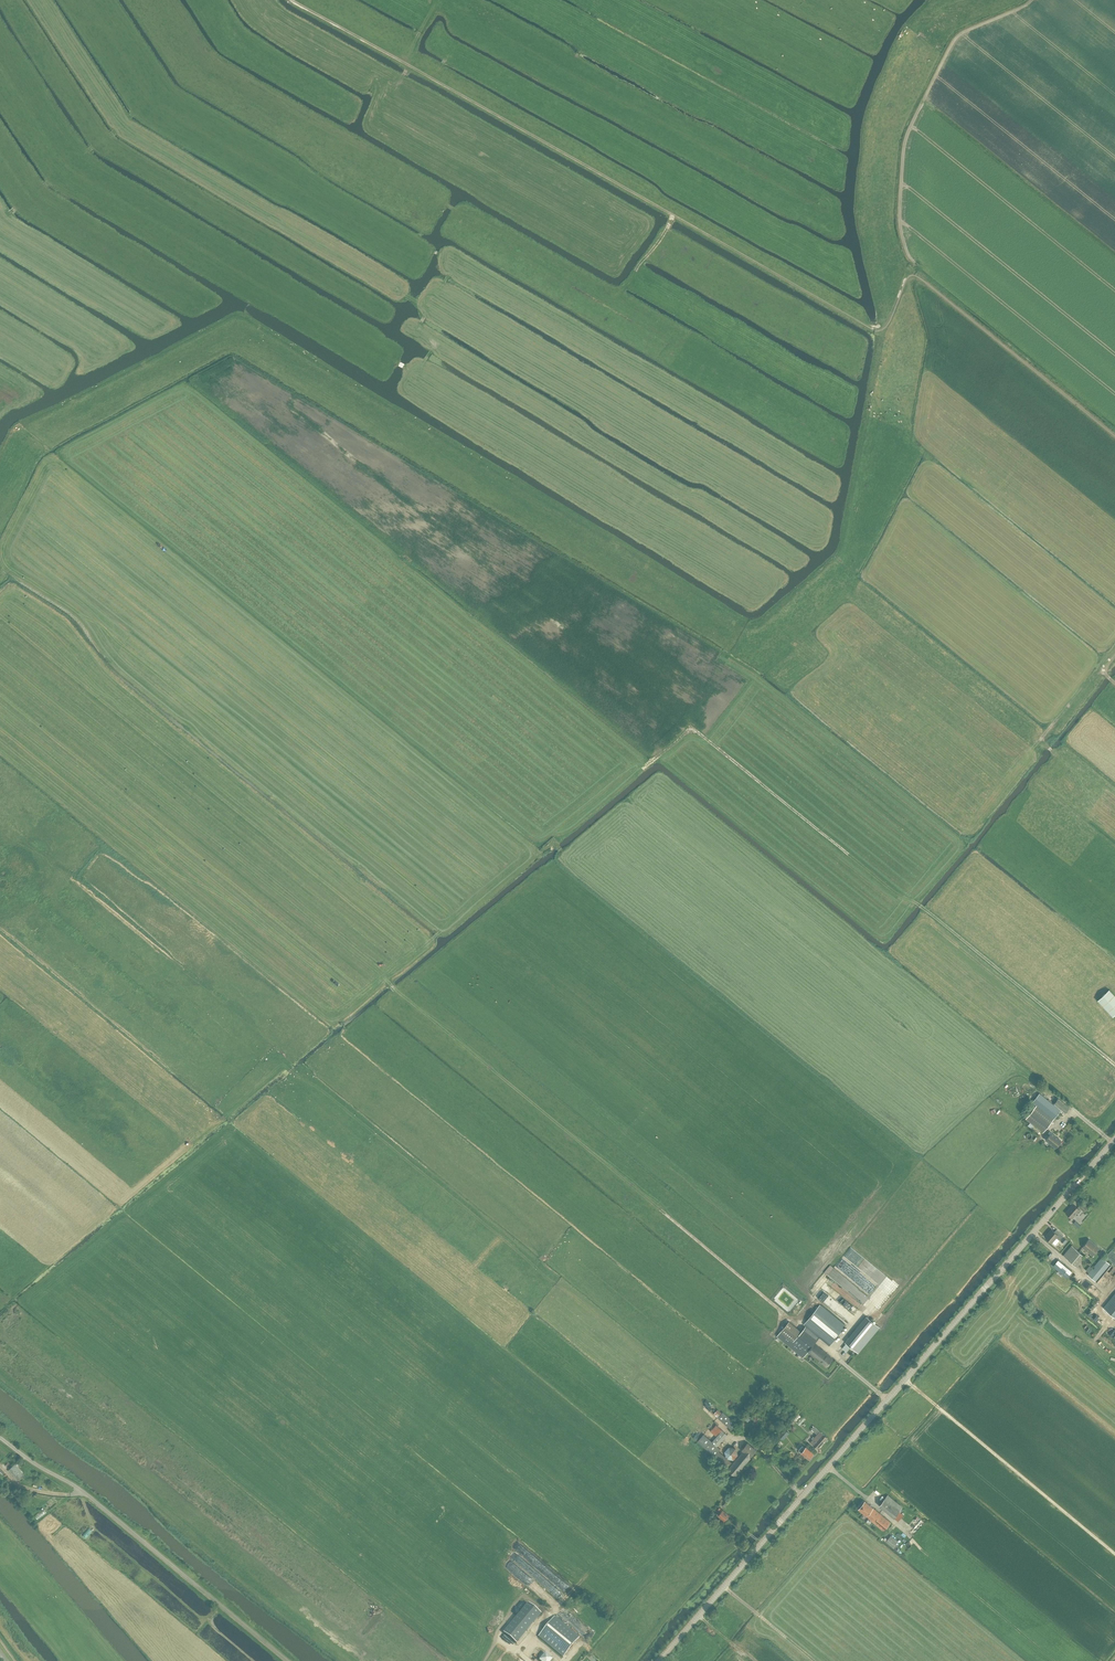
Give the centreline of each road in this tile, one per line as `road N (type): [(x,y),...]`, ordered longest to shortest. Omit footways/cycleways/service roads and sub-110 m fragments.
road 1 (tertiary): [(657,1660),(1114,1139)]
road 2 (track): [(469,914),(692,728),(928,911)]
road 3 (unclassified): [(287,1660),(83,1491),(0,1438)]
road 4 (track): [(1114,1554),(905,1378)]
road 5 (track): [(1114,1065),(928,911)]
road 6 (track): [(910,900),(969,840),(1041,739)]
road 7 (track): [(814,1298),(790,1318),(660,1210)]
road 8 (track): [(519,1650),(570,1590),(519,1545)]

